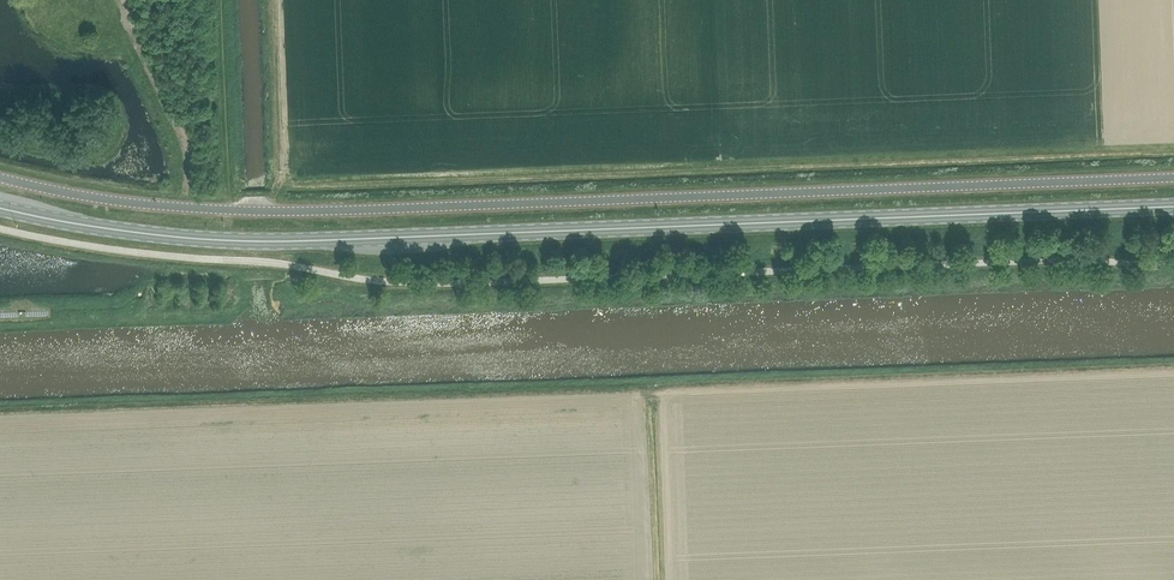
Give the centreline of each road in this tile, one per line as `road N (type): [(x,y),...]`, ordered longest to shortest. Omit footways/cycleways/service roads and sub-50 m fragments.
road 1 (unclassified): [(1173,178),(279,212),(141,204),(0,178)]
road 2 (primary): [(1173,207),(253,242),(108,229),(0,209)]

